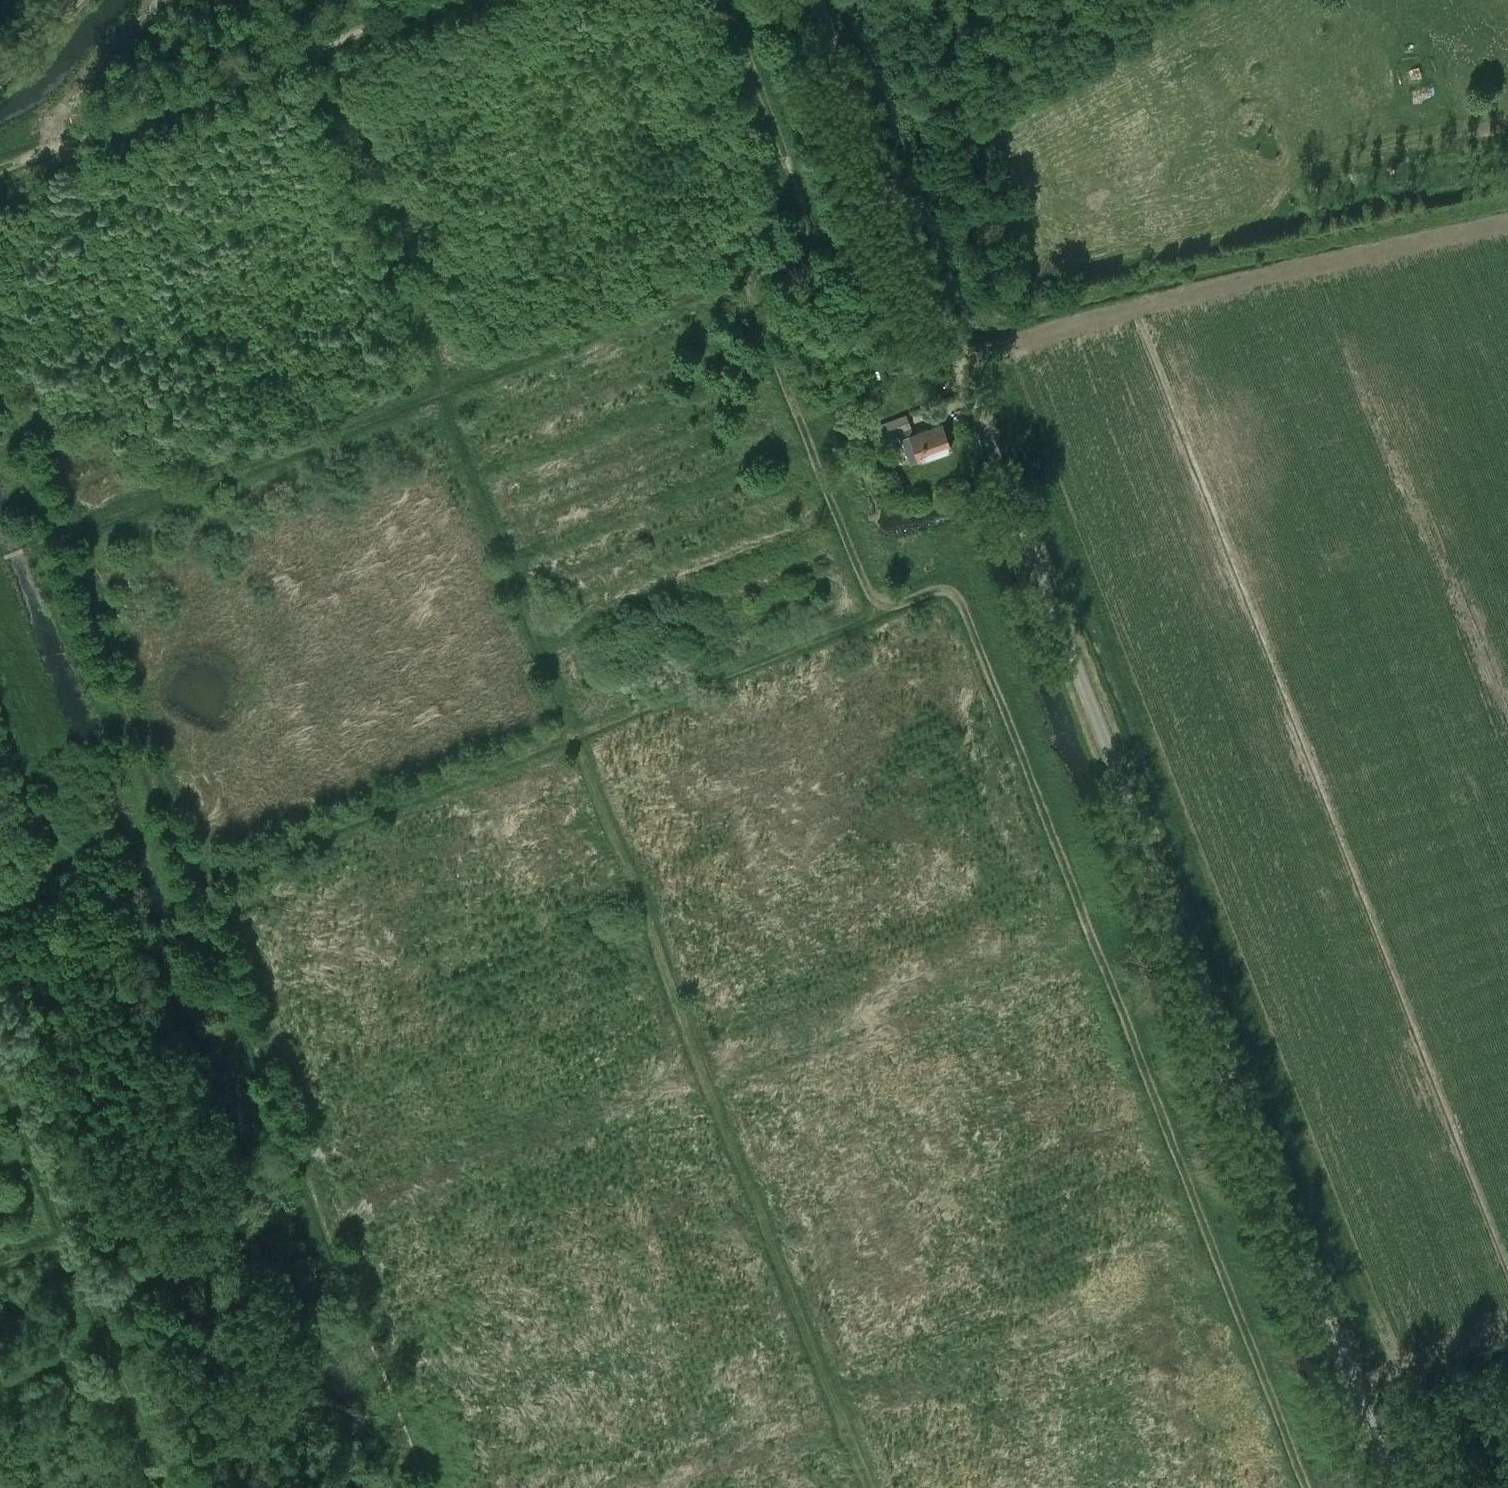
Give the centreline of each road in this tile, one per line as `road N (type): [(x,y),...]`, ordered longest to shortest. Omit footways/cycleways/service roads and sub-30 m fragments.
road 1 (unclassified): [(1396,1487),(821,0)]

